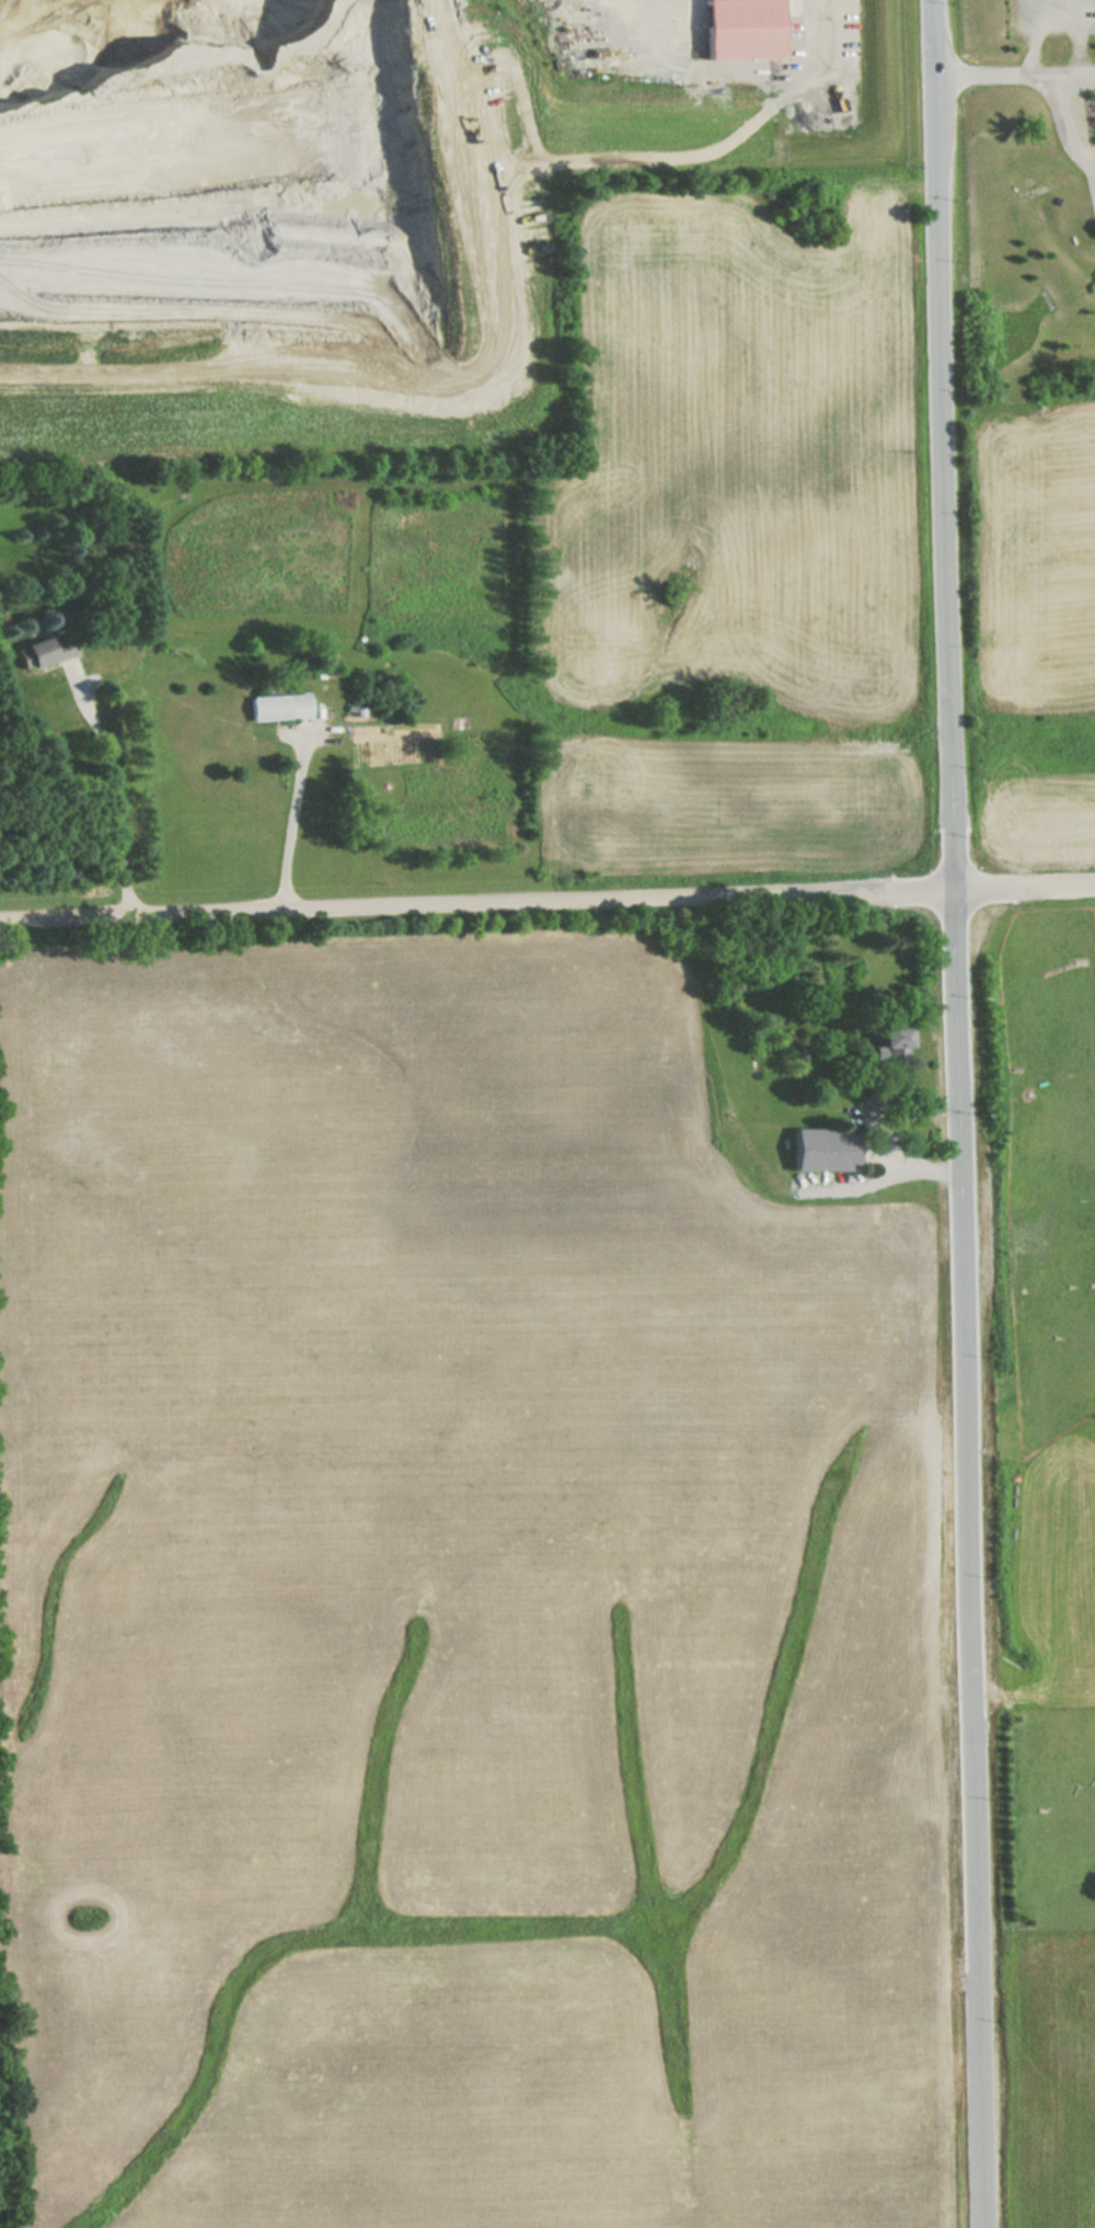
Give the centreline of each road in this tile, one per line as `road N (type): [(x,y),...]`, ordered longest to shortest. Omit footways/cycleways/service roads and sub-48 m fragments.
road 1 (tertiary): [(954,886),(986,2227)]
road 2 (tertiary): [(932,0),(954,886)]
road 3 (residential): [(879,887),(0,921)]

